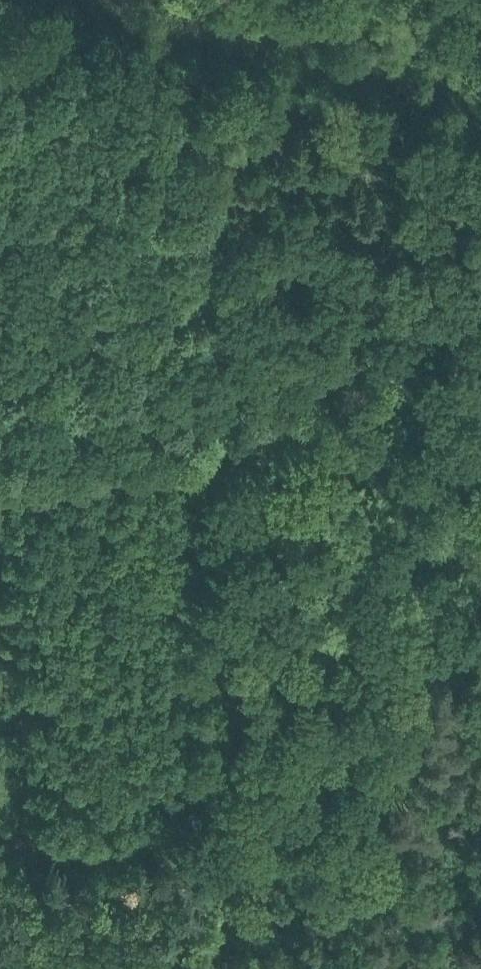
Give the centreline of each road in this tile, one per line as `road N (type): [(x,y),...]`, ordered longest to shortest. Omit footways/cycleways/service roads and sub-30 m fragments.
road 1 (track): [(0,24),(480,162)]
road 2 (track): [(0,585),(480,719)]

